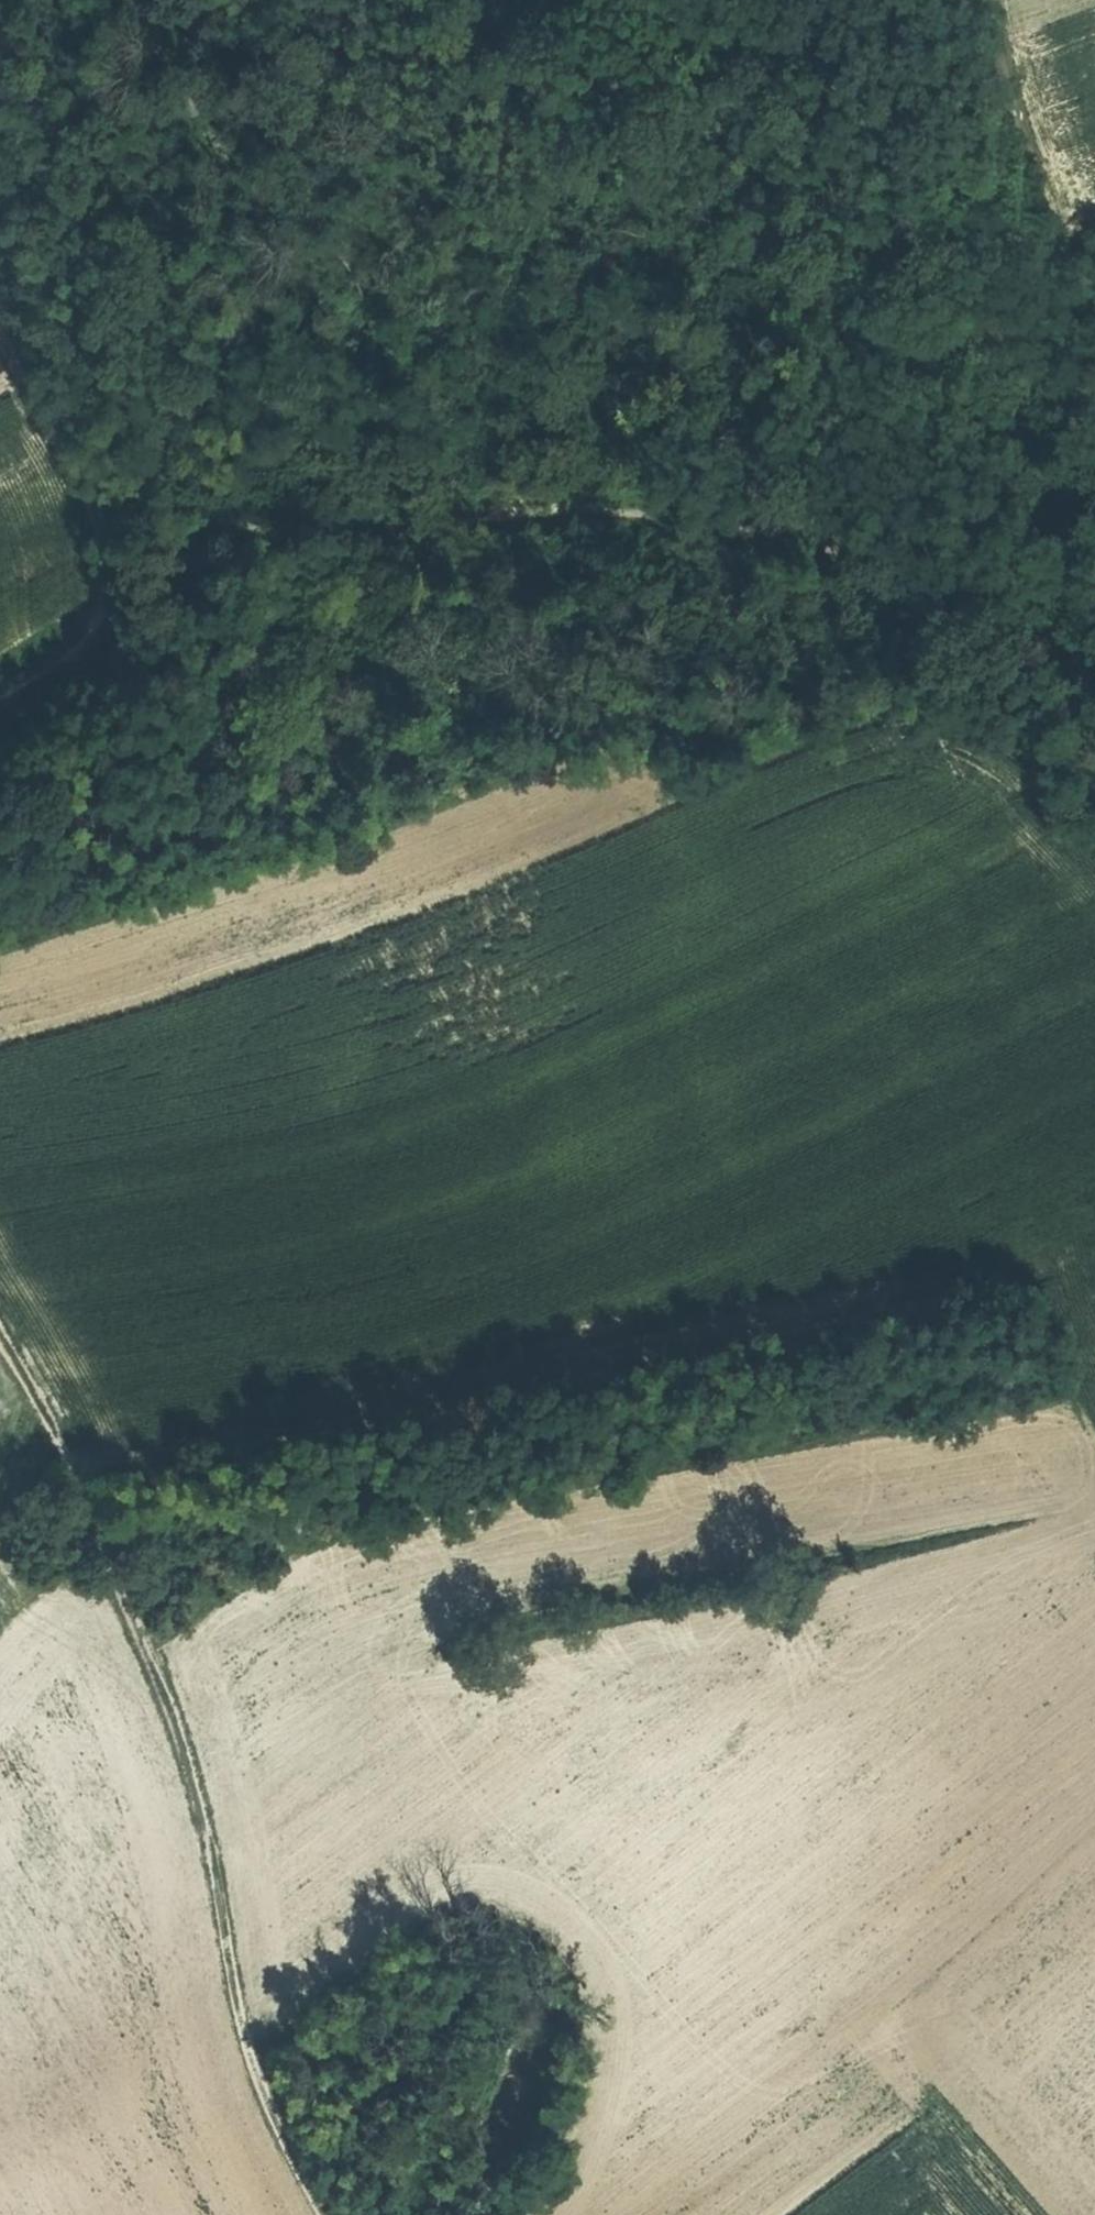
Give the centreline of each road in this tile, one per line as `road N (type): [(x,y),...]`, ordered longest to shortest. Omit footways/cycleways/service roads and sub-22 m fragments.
road 1 (track): [(323,2214),(250,2052),(196,1821),(131,1615),(65,1459),(0,1340)]
road 2 (track): [(0,289),(102,503),(115,571),(91,636),(0,705)]
road 3 (track): [(1094,245),(1068,225),(1010,0)]

